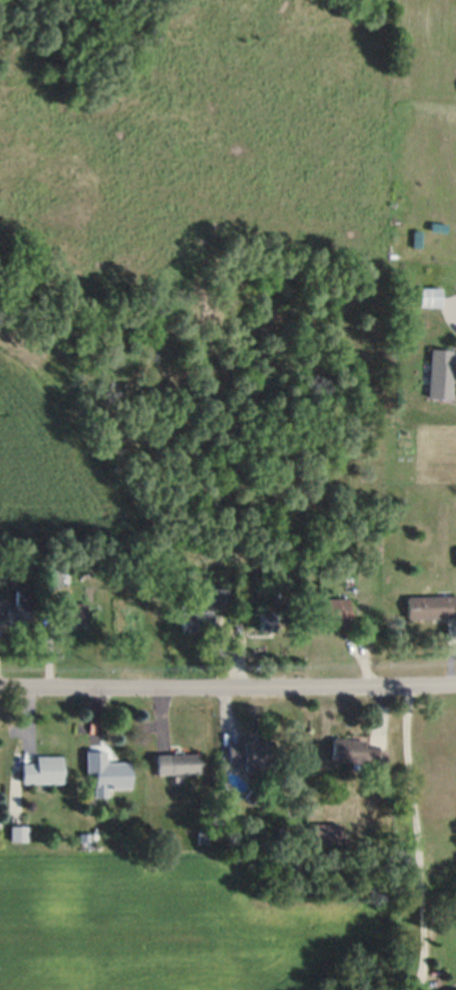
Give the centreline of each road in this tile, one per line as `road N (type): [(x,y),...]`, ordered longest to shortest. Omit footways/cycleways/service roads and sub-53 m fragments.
road 1 (residential): [(0,691),(455,687)]

